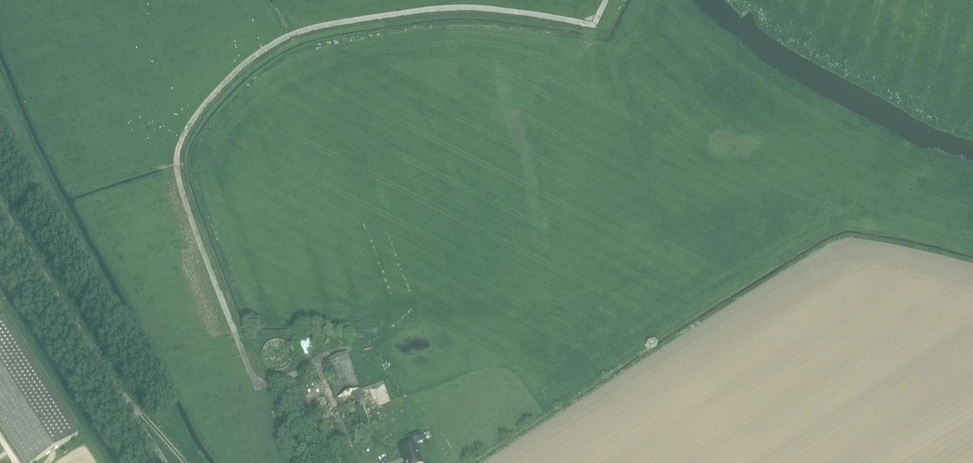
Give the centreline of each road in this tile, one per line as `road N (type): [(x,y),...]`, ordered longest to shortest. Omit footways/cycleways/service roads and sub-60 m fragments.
road 1 (unclassified): [(166,462),(0,205)]

